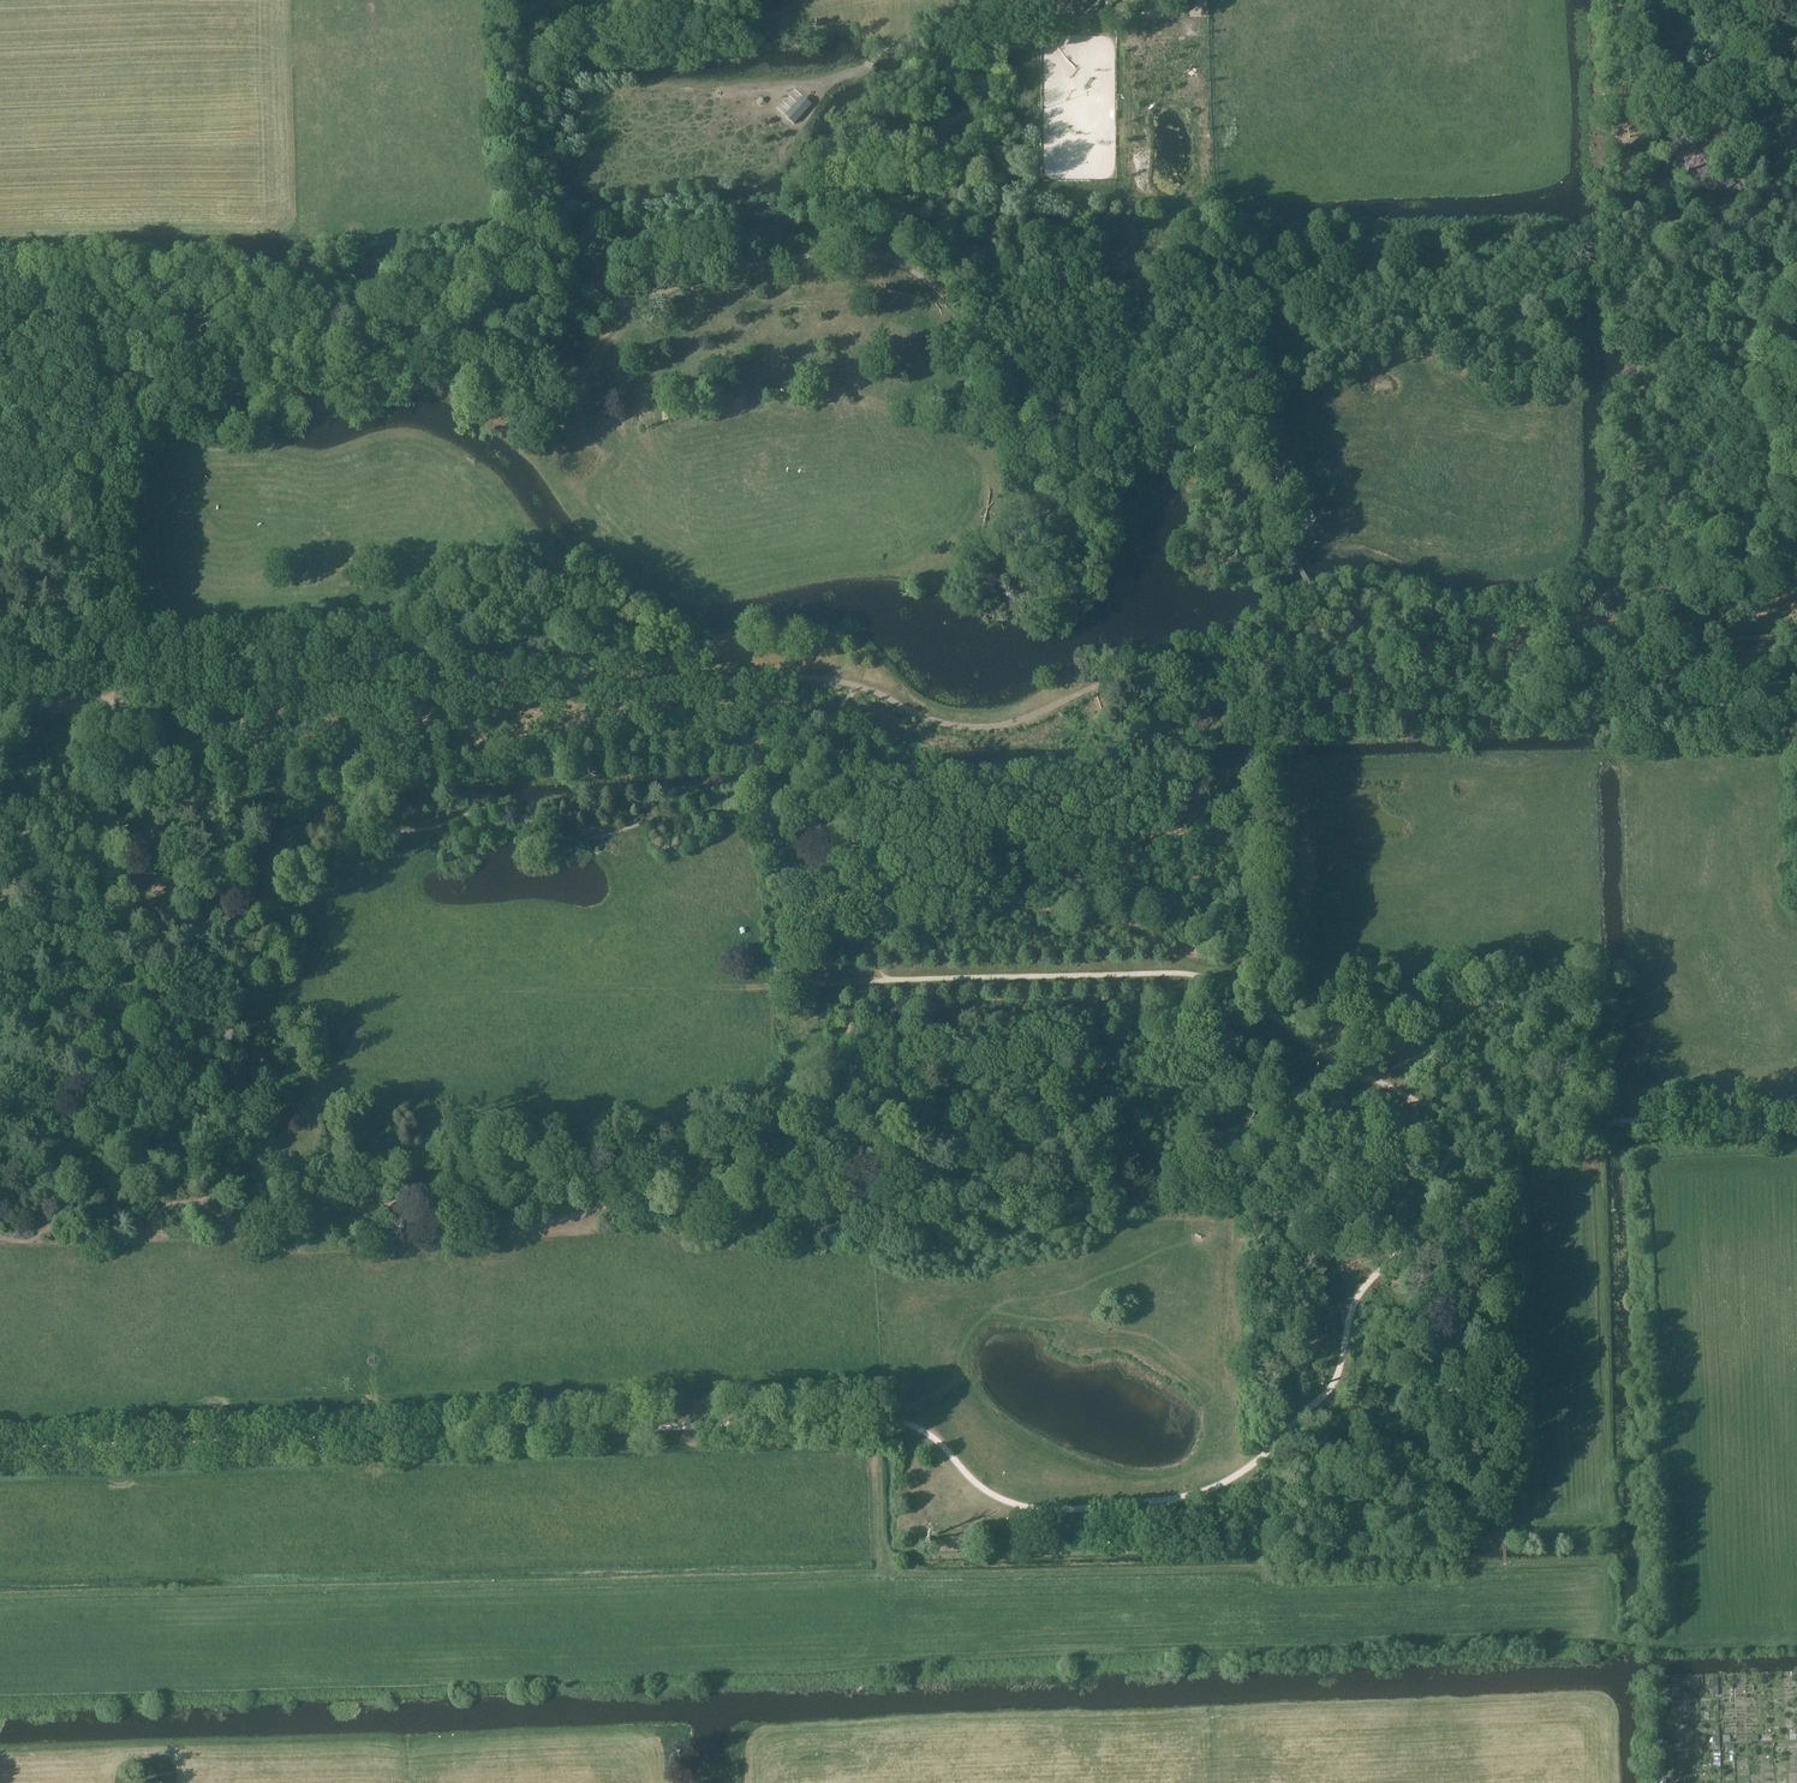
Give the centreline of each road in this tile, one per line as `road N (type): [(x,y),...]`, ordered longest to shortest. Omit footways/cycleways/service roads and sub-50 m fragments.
road 1 (track): [(0,1449),(869,1420)]
road 2 (track): [(869,1420),(925,1432),(982,1489),(1019,1506),(1097,1508),(1210,1489),(1260,1459),(1331,1390),(1354,1302),(1413,1237),(1439,1174)]
road 3 (track): [(1439,1174),(1468,1140),(1493,1130),(1796,1112)]

